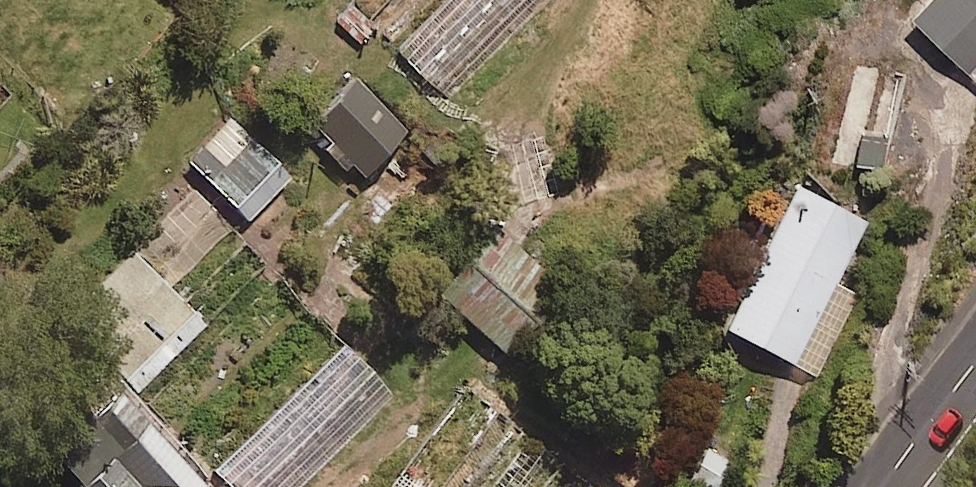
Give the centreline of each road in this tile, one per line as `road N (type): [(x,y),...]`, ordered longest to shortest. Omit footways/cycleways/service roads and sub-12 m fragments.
road 1 (secondary): [(882,486),(975,360)]

